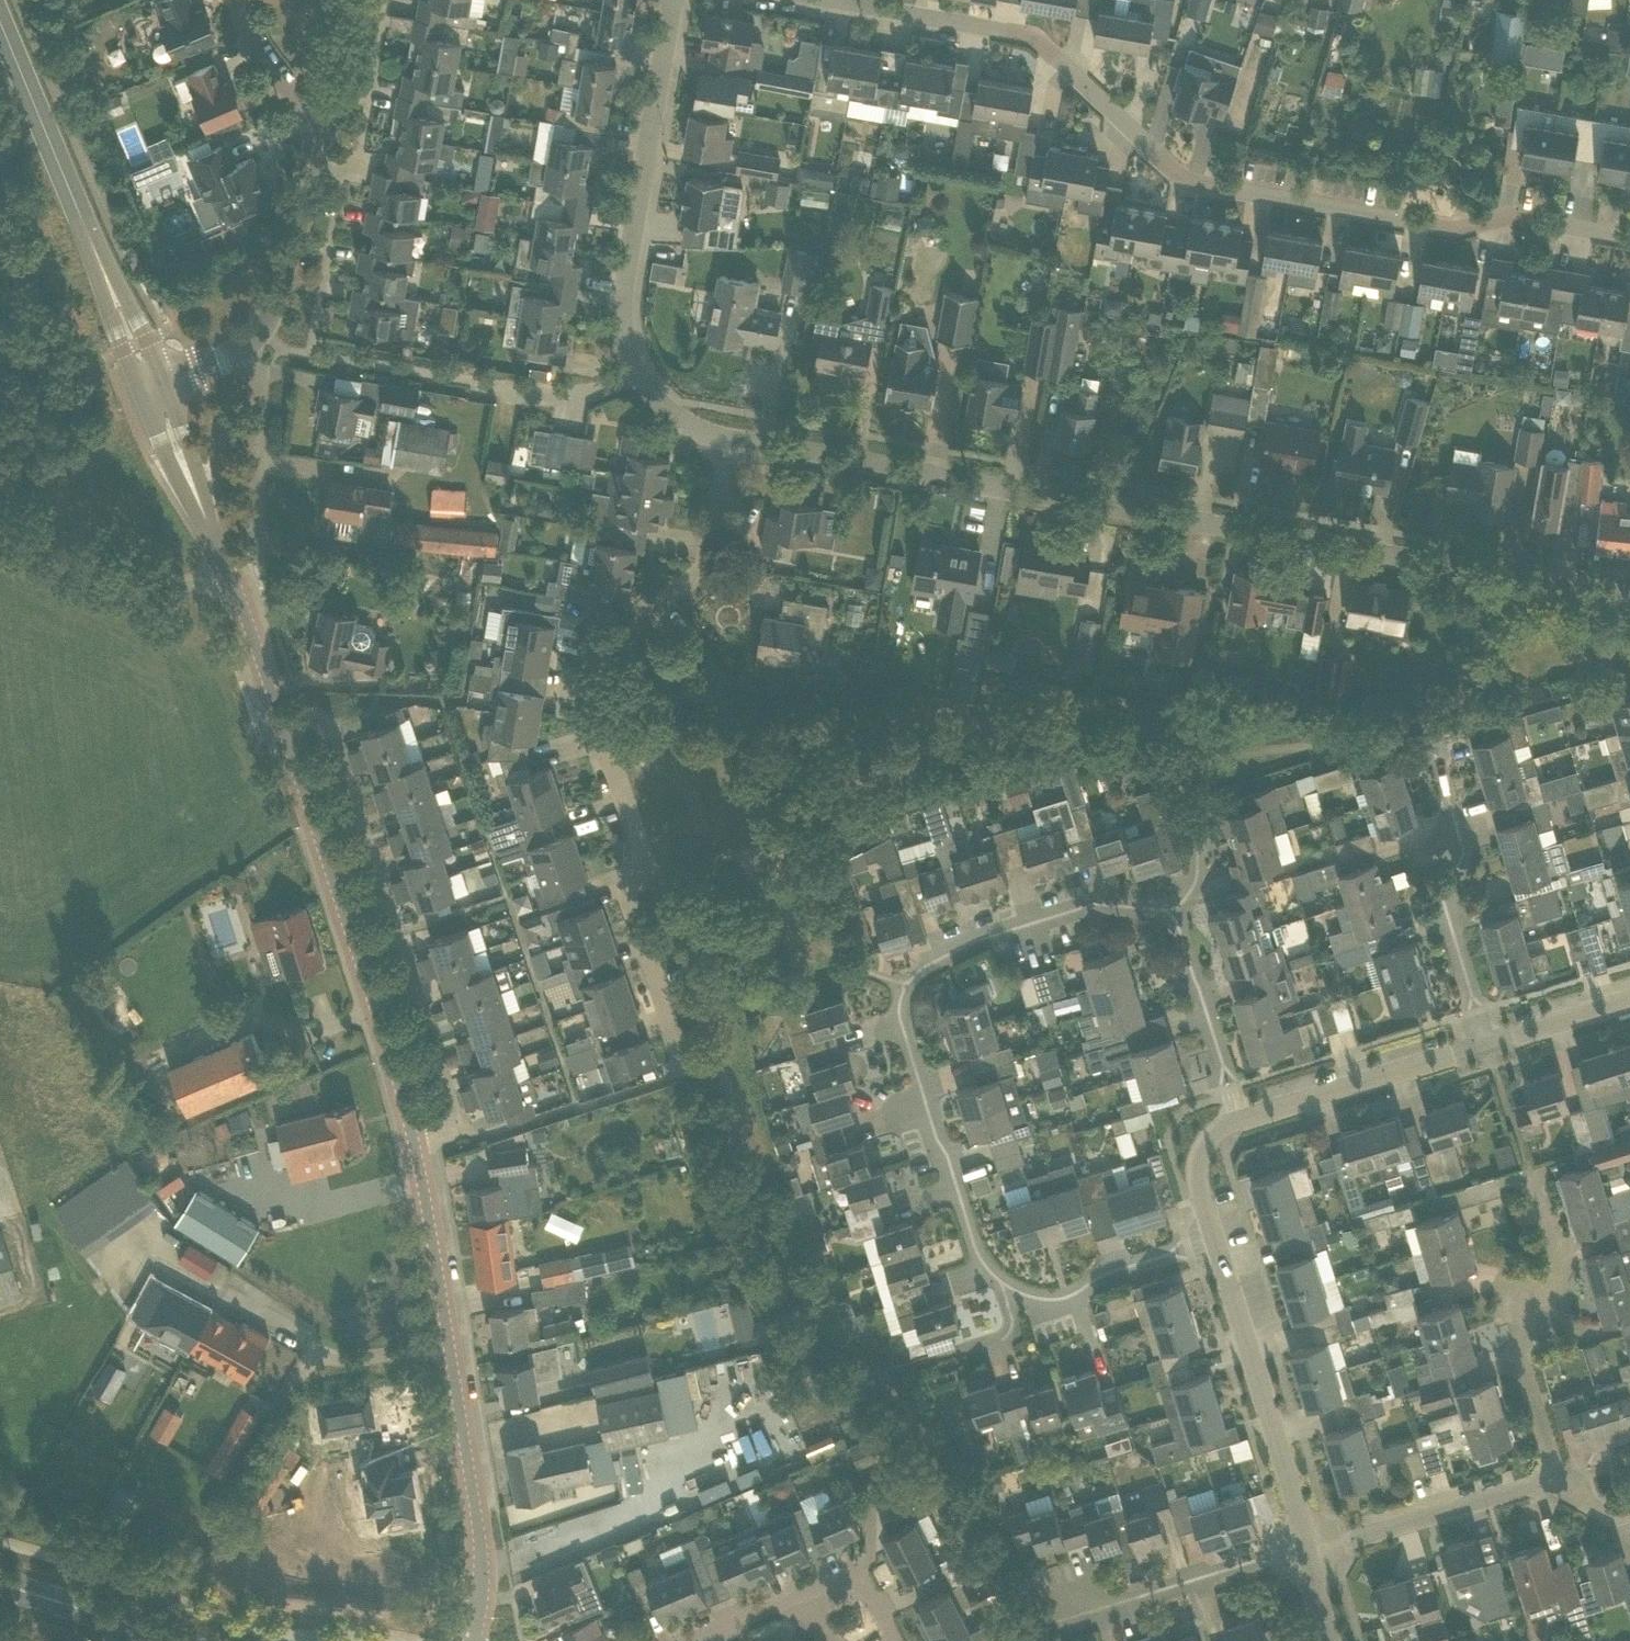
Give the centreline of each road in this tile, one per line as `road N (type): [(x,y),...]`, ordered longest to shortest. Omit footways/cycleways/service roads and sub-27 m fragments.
road 1 (residential): [(1629,598),(728,439)]
road 2 (residential): [(1629,237),(1508,216),(1456,230),(1188,184),(1032,34),(835,0)]
road 3 (residential): [(1216,1241),(1100,1274),(1069,1296),(1037,1301),(1011,1293),(972,1247),(898,1014),(902,986),(977,940),(1091,905),(1176,913)]
road 4 (residential): [(686,1074),(633,909),(643,867),(592,684),(621,630),(707,567),(728,439)]
road 5 (residential): [(282,727),(309,719),(330,731),(459,1128),(411,1140)]
road 6 (secondary): [(463,1640),(479,1548),(411,1140)]
road 7 (residential): [(728,439),(659,404),(626,344),(620,296),(675,0)]
road 8 (secondary): [(411,1140),(282,727)]
road 9 (residential): [(1554,1480),(1520,1361),(1568,1312),(1534,1179)]
road 10 (residential): [(1306,1553),(1216,1241)]
road 11 (residential): [(1487,1046),(1442,896),(1463,846),(1434,742)]
road 12 (secondary): [(105,278),(0,22)]
road 13 (residential): [(1306,1553),(1554,1480)]
road 14 (residential): [(1241,1119),(1487,1046)]
road 15 (residential): [(1062,1622),(1306,1553)]
road 16 (residential): [(687,1640),(835,1580),(859,1581),(895,1640)]
road 17 (unclassified): [(234,584),(152,583),(0,514)]
road 18 (residential): [(244,349),(271,324),(331,134)]
road 19 (residential): [(1241,1119),(1176,913)]
road 20 (residential): [(331,134),(264,76),(227,0)]
road 21 (primary): [(164,1640),(0,1587)]
road 22 (residential): [(261,494),(264,368),(244,349)]
road 23 (secondary): [(282,727),(234,584)]
road 24 (residential): [(1487,1046),(1629,1002)]
road 25 (residential): [(1216,1241),(1197,1182),(1201,1153),(1241,1119)]
road 26 (residential): [(331,134),(370,0)]

